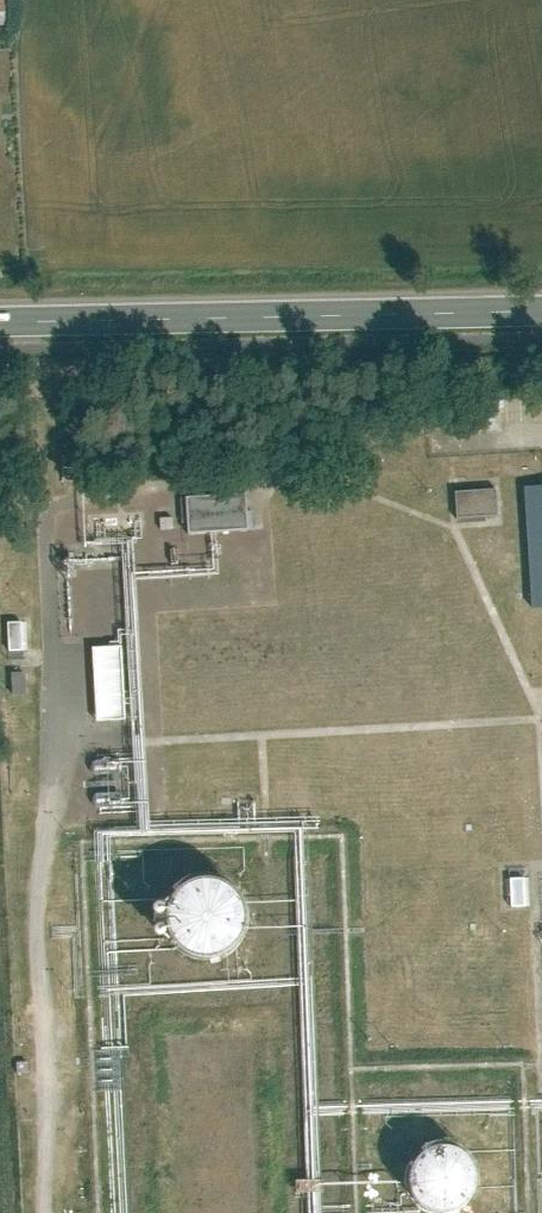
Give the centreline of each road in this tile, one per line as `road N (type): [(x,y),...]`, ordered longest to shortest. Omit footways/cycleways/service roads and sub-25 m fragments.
road 1 (secondary): [(541,313),(0,323)]

